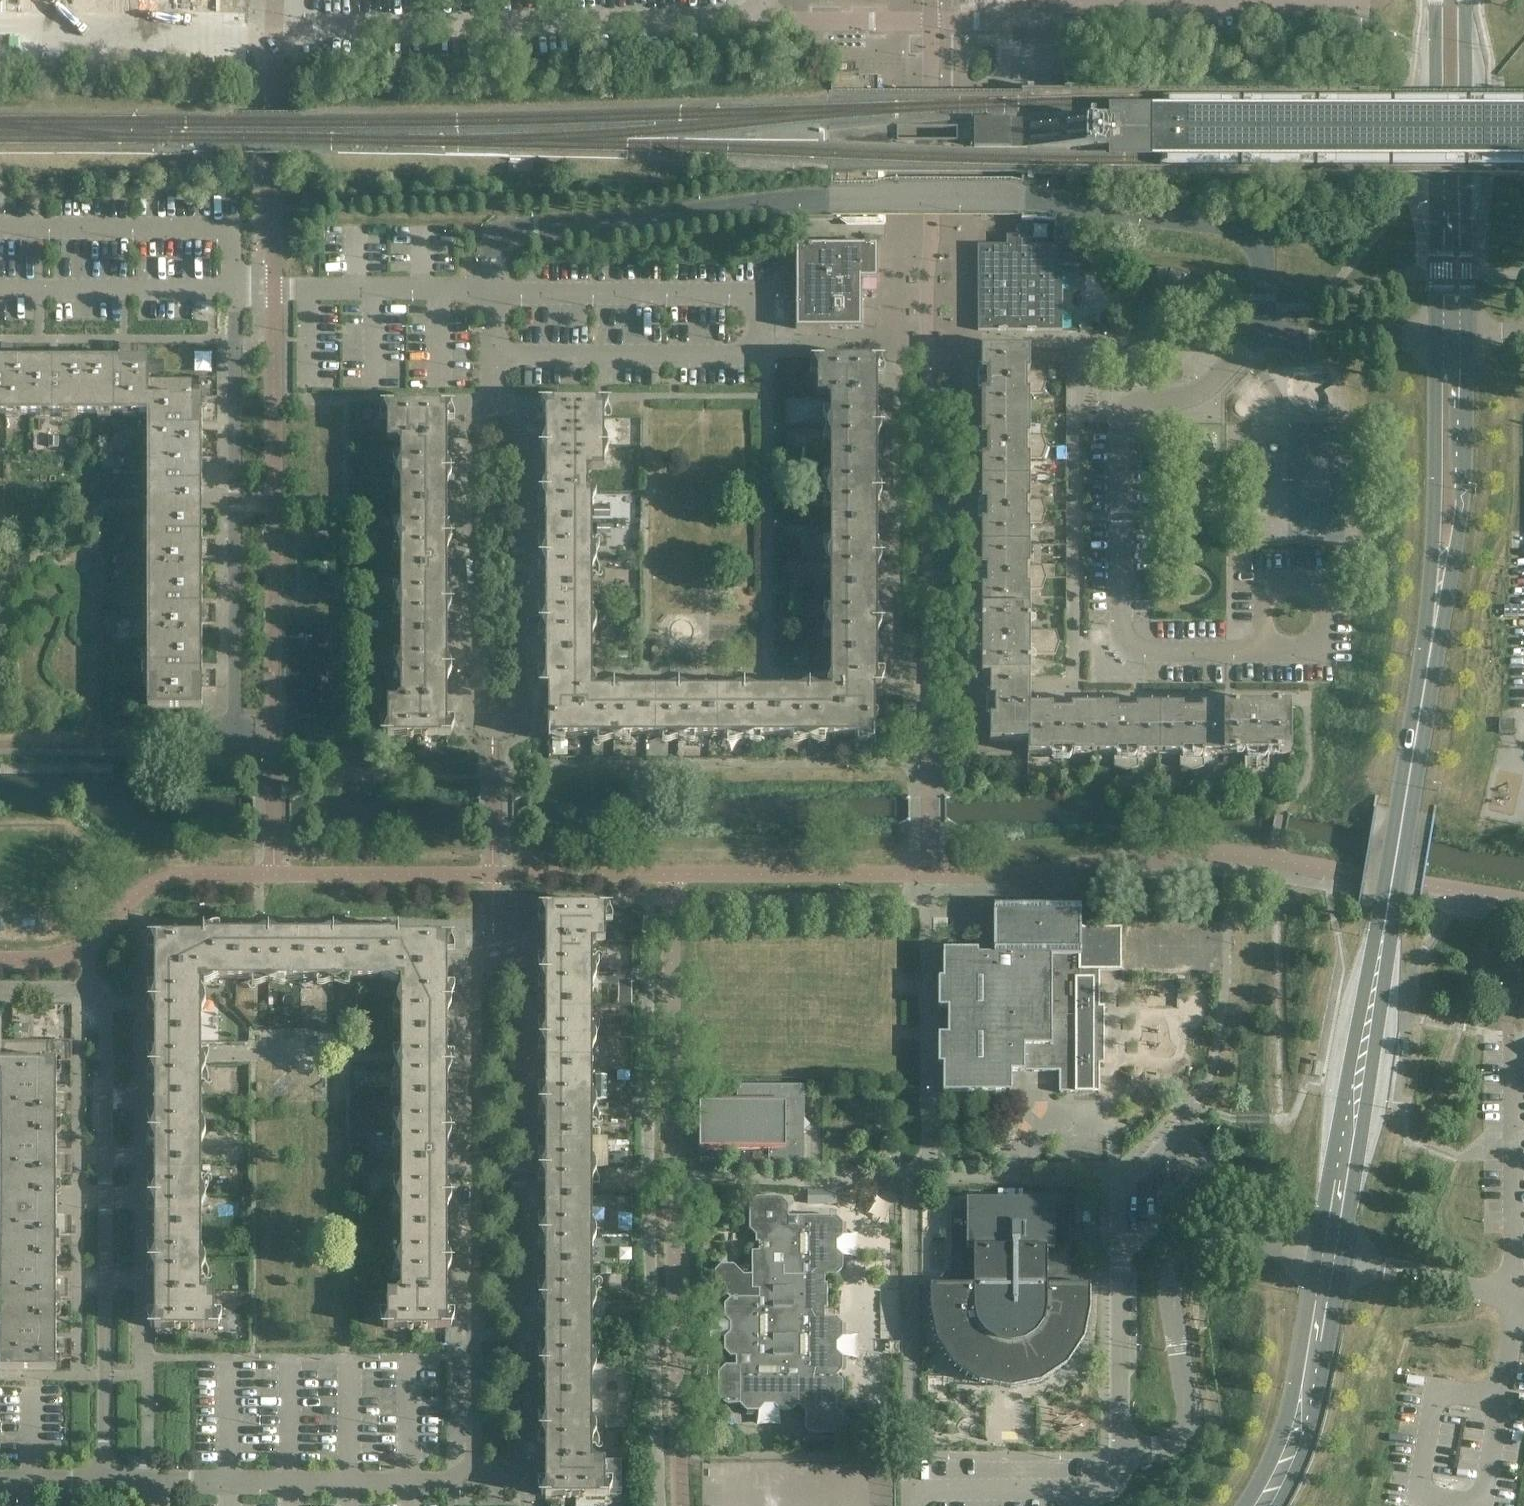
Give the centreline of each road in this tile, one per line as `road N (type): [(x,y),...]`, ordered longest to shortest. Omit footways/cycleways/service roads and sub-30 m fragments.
road 1 (residential): [(1265,334),(1267,259),(1257,234),(1239,225),(1030,199),(833,198),(558,236)]
road 2 (residential): [(25,24),(274,30),(767,20)]
road 3 (residential): [(461,1481),(528,1480),(526,941),(512,923),(497,923)]
road 4 (tertiary): [(1333,1259),(1432,646)]
road 5 (residential): [(1333,1259),(1217,1240),(1184,1260),(1171,1290),(1191,1420),(1170,1449),(1138,1457),(1121,1415),(1118,1259)]
road 6 (residential): [(109,1481),(104,1008),(84,990),(0,990)]
road 7 (residential): [(488,358),(736,357),(758,343),(753,300),(491,292)]
road 8 (residential): [(497,923),(463,945),(473,1059),(461,1481)]
road 9 (residential): [(238,732),(232,293)]
road 10 (residential): [(1164,3),(1045,3),(1000,20),(767,20)]
road 11 (residential): [(1268,653),(1167,653),(1136,649),(1128,637),(1126,408)]
road 12 (residential): [(491,719),(527,679),(527,400),(491,395)]
road 13 (residential): [(491,719),(456,696),(458,416),(491,395)]
road 14 (tertiary): [(1436,0),(1437,337)]
road 15 (tertiary): [(1465,337),(1465,0)]
road 16 (tertiary): [(1432,646),(1462,516),(1465,337)]
road 17 (tertiary): [(1437,337),(1432,646)]
road 18 (residential): [(156,1481),(461,1481)]
road 19 (residential): [(1516,1306),(1512,1034)]
road 20 (tertiary): [(1268,1505),(1302,1437),(1333,1259)]
road 21 (residential): [(232,293),(0,292)]
road 22 (residential): [(491,292),(275,289)]
road 23 (residential): [(1516,1306),(1333,1259)]
road 24 (residential): [(1268,653),(1270,605),(1280,589),(1307,589),(1324,600),(1320,652),(1306,652)]
road 25 (residential): [(1118,1259),(1209,1164),(1179,1133)]
road 26 (residential): [(1265,334),(1437,337)]
road 27 (residential): [(1126,408),(1226,374),(1265,334)]
road 28 (residential): [(1118,1259),(1124,1186),(1179,1133)]
road 29 (residential): [(1370,2),(1238,2)]

